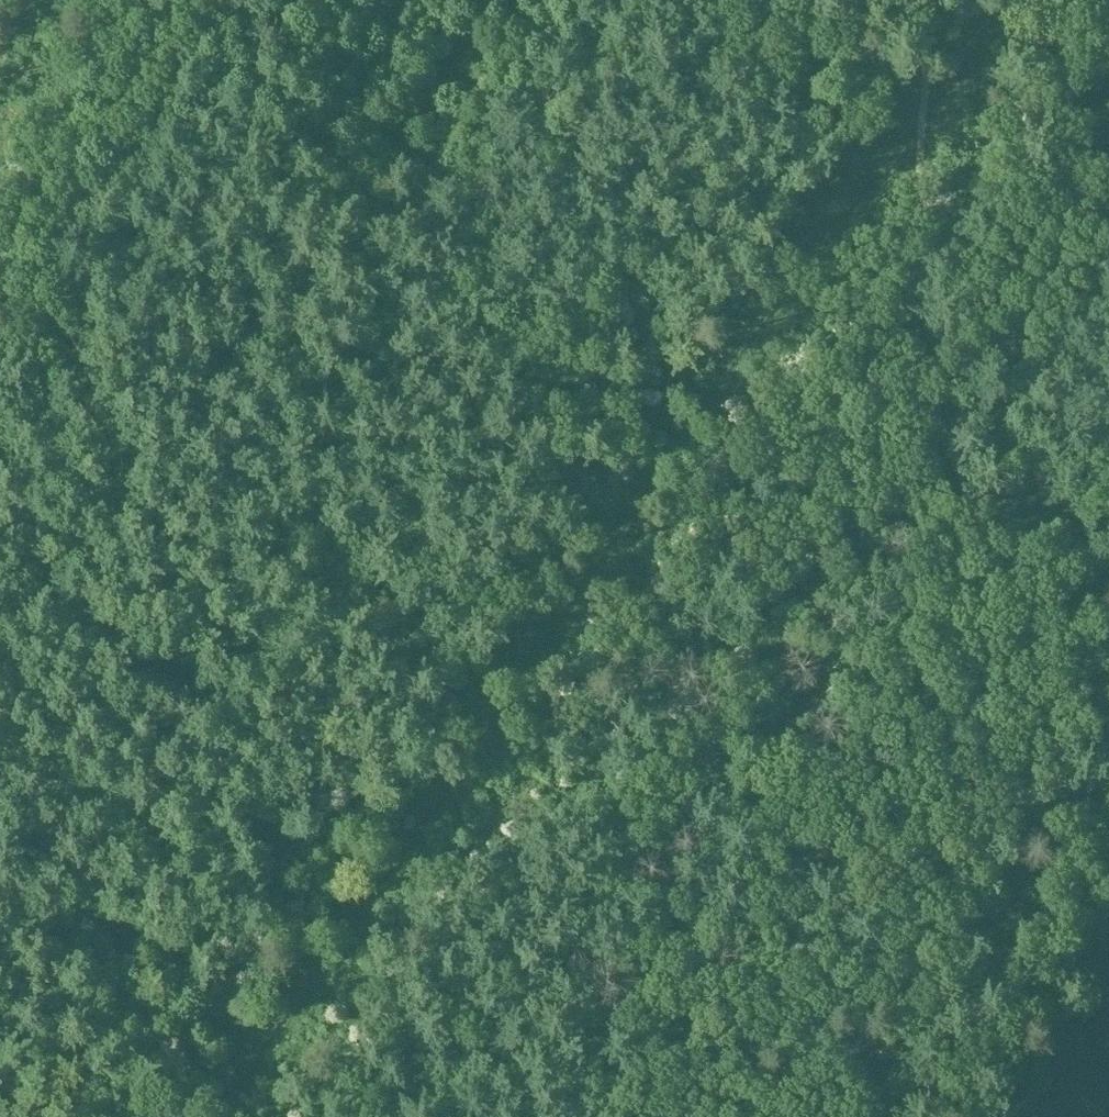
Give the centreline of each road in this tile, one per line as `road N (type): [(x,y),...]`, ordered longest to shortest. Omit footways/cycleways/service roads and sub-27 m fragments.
road 1 (track): [(1020,0),(885,157),(741,348),(583,595),(221,1116)]
road 2 (track): [(353,0),(340,31),(320,160),(338,435),(353,507),(463,815),(472,890),(464,945),(421,1021),(404,1116)]
road 3 (track): [(933,1116),(990,1044),(1065,904),(1108,842)]

